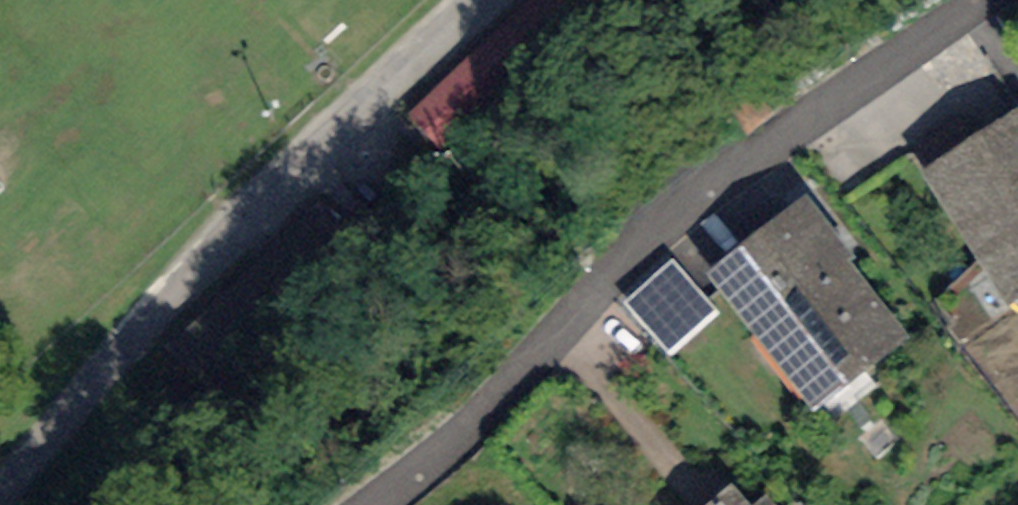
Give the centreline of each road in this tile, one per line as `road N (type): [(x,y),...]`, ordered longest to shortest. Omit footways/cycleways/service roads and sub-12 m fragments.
road 1 (residential): [(380,504),(455,440),(654,231),(983,0)]
road 2 (residential): [(474,0),(197,270),(3,504)]

